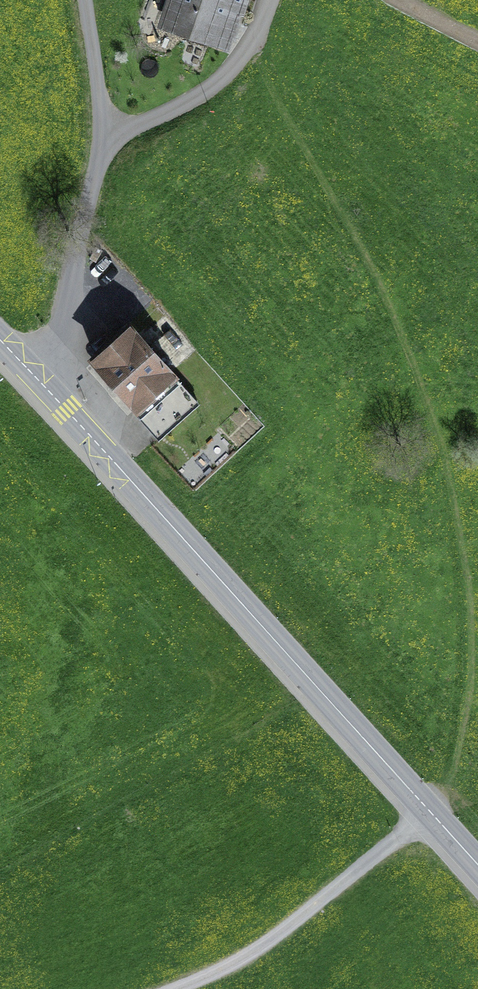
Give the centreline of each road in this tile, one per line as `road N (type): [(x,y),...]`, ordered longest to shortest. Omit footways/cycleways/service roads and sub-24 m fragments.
road 1 (tertiary): [(477,866),(36,380)]
road 2 (unclassified): [(36,380),(67,303),(103,139),(84,0)]
road 3 (track): [(430,812),(251,953),(174,988)]

